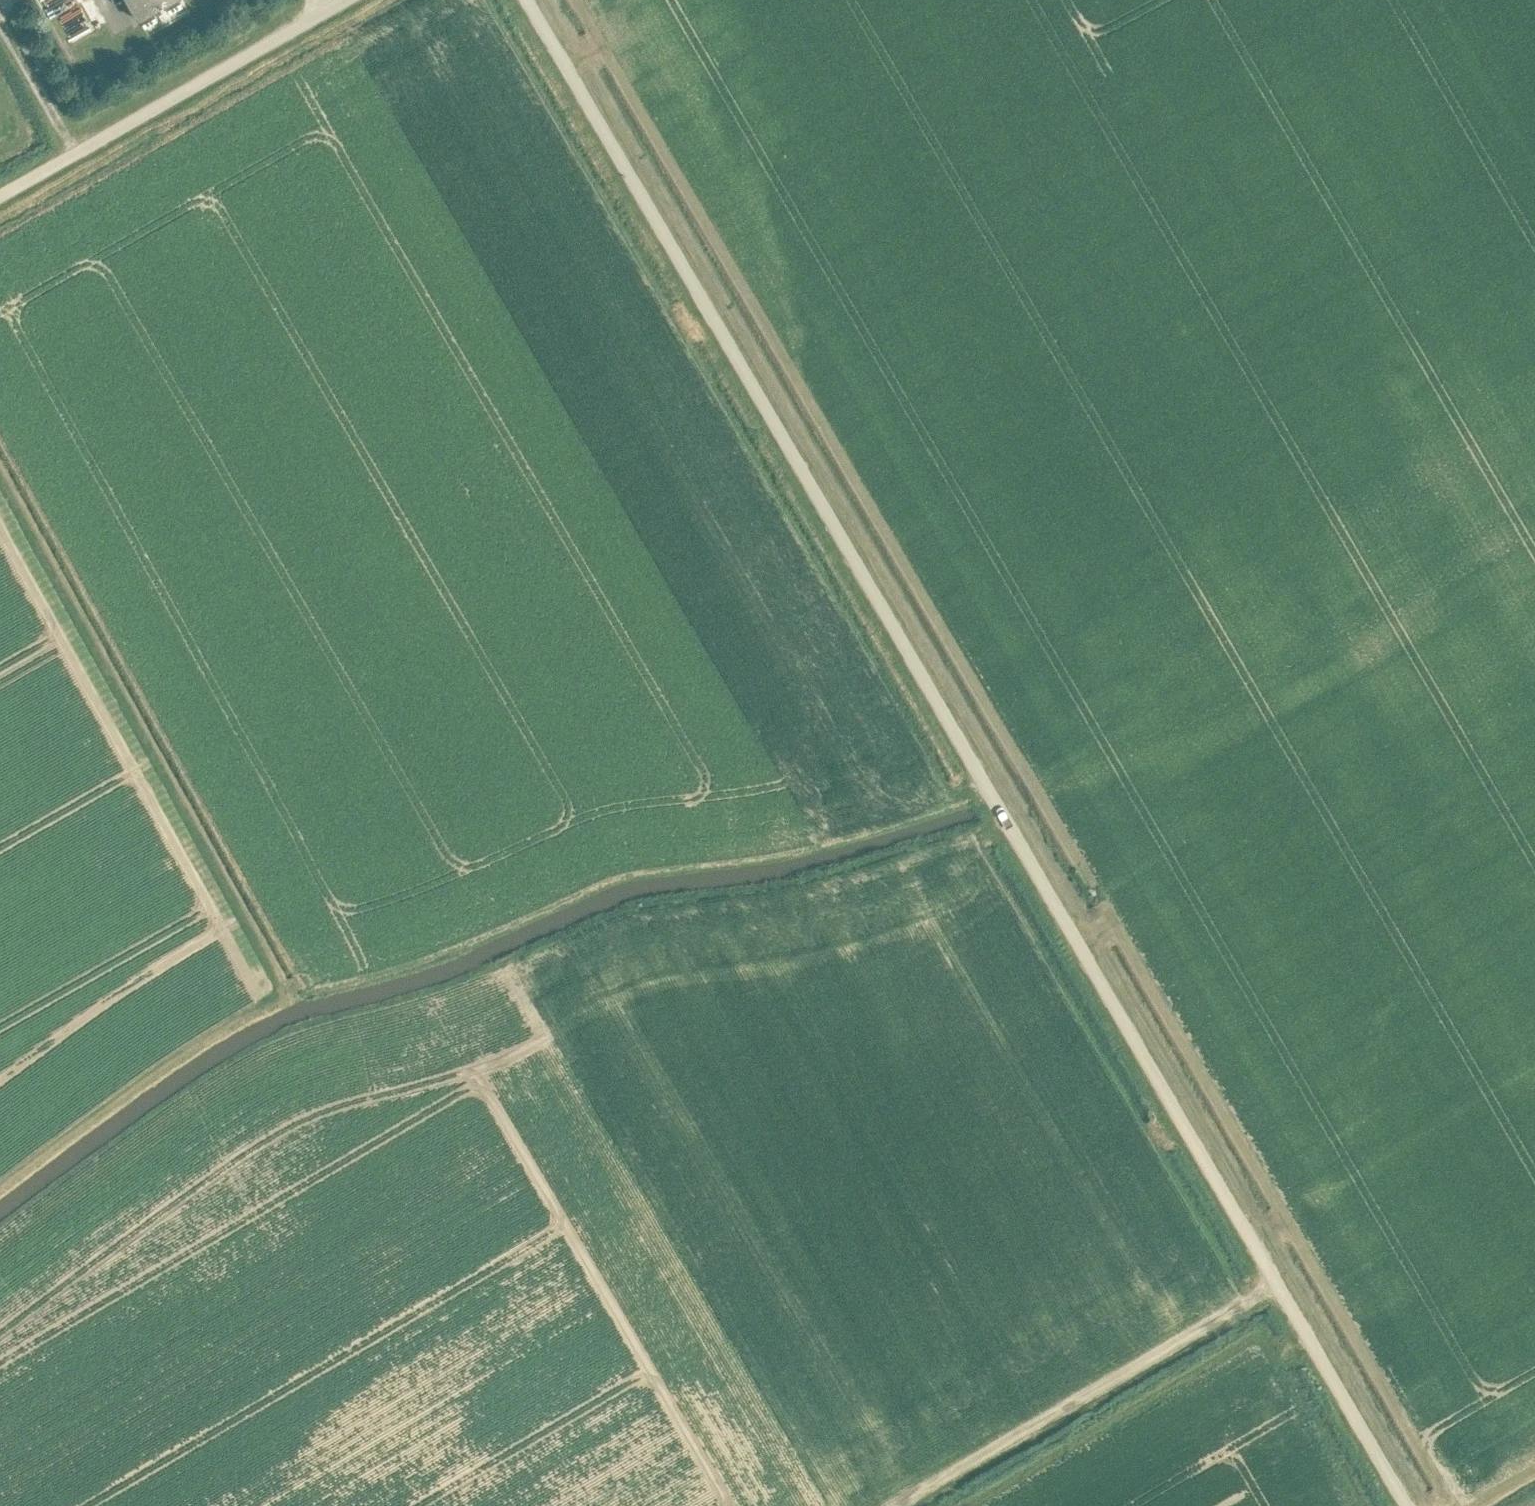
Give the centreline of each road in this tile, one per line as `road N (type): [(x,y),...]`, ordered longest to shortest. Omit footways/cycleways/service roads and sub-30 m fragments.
road 1 (unclassified): [(1408,1505),(529,0)]
road 2 (unclassified): [(0,197),(351,0)]

